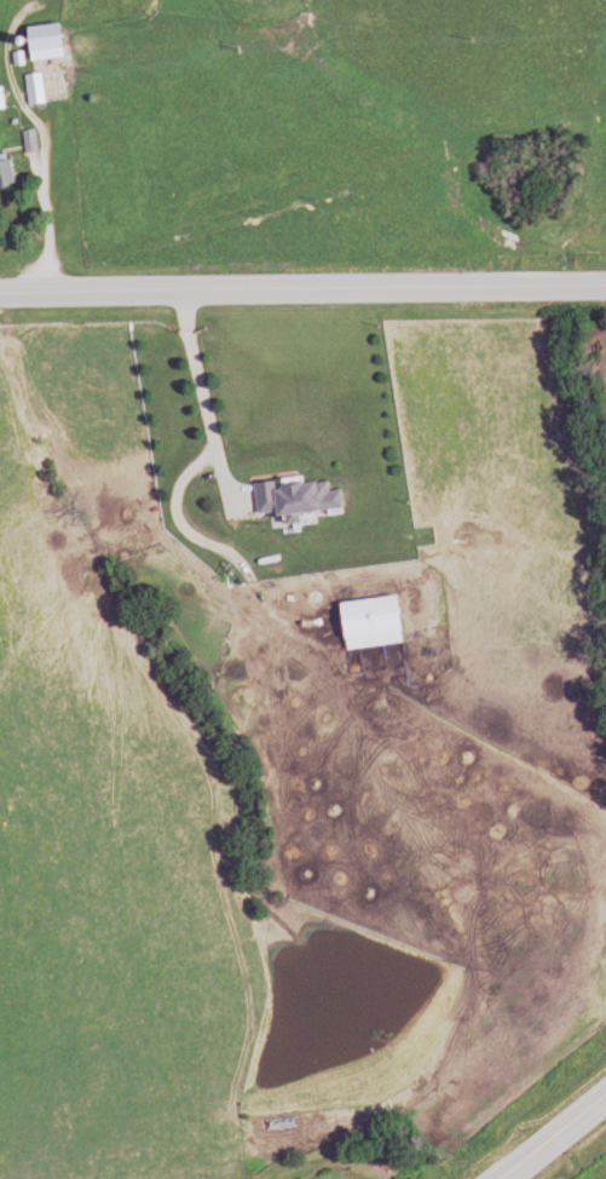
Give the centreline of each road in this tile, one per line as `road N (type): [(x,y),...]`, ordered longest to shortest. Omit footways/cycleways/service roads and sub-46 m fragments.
road 1 (tertiary): [(0,291),(605,286)]

